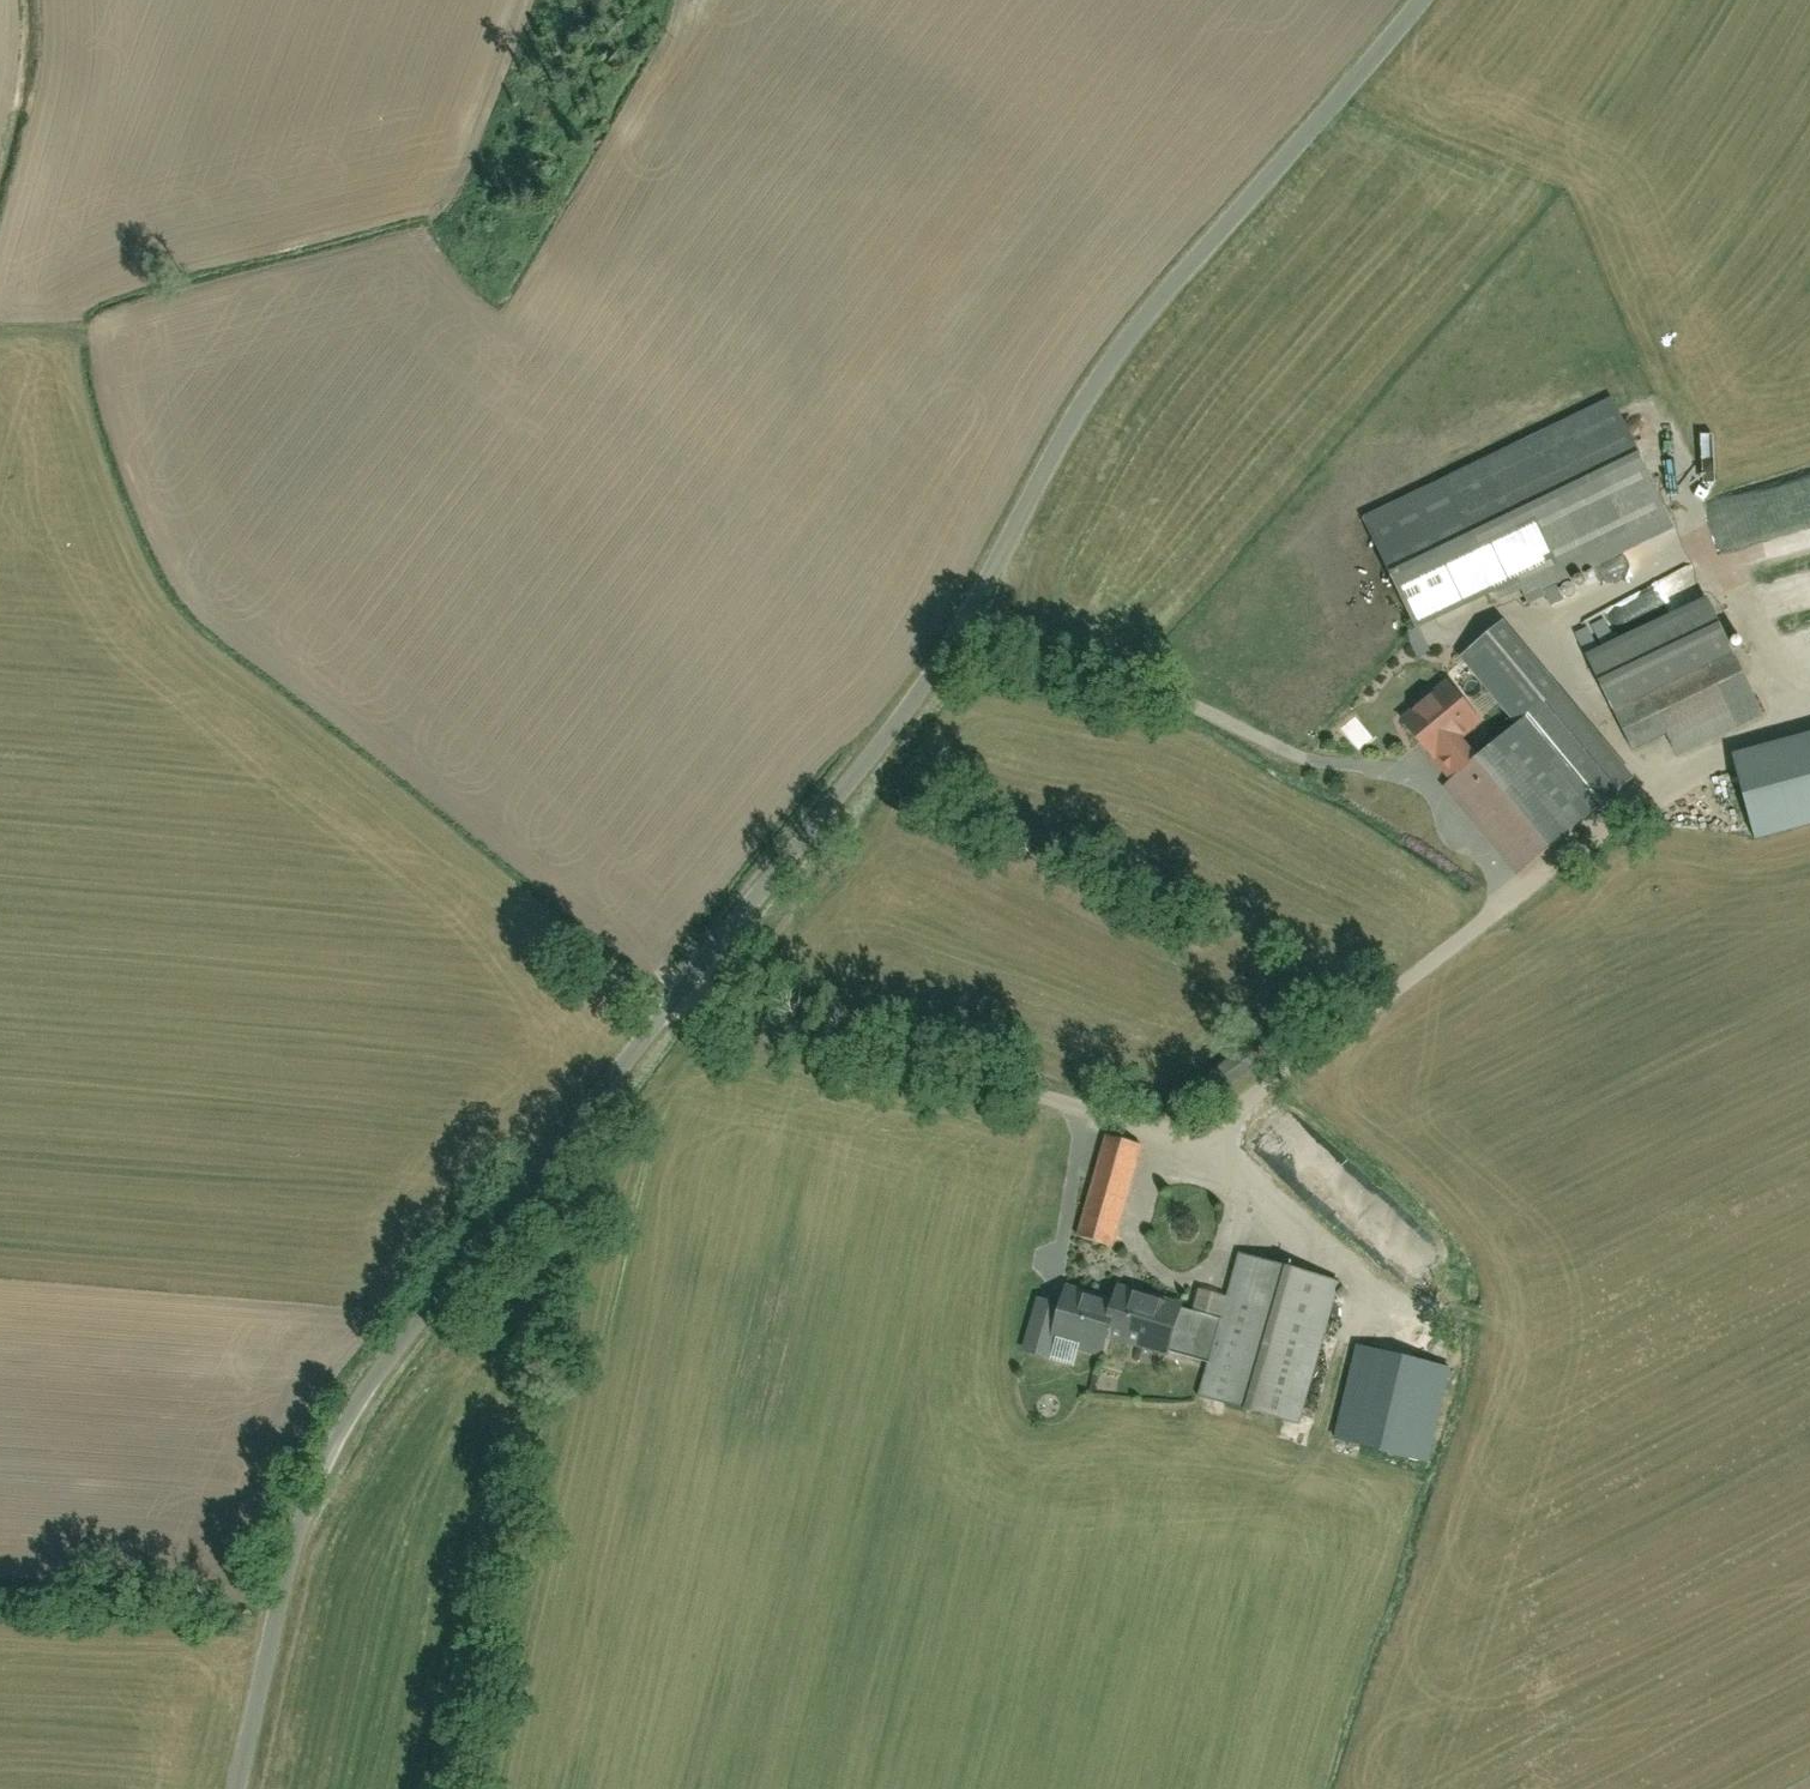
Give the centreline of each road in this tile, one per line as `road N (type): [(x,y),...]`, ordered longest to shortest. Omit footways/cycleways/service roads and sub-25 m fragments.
road 1 (residential): [(238,1788),(297,1533),(376,1374),(926,684),(1085,399),(1420,0)]

